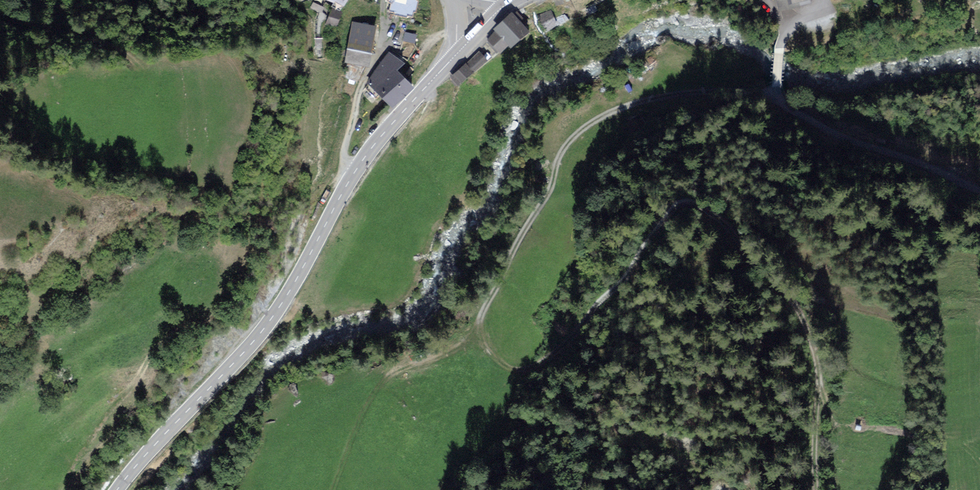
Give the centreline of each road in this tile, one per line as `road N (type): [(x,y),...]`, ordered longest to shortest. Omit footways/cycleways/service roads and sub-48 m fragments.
road 1 (track): [(817,489),(817,378),(801,320),(730,227),(700,205),(665,208),(582,332),(549,360),(517,370),(480,324)]
road 2 (track): [(394,370),(480,324),(567,141),(594,120),(672,93),(776,86)]
road 3 (tertiary): [(382,134),(277,305),(114,489)]
road 4 (track): [(979,193),(788,108),(776,94),(779,52)]

